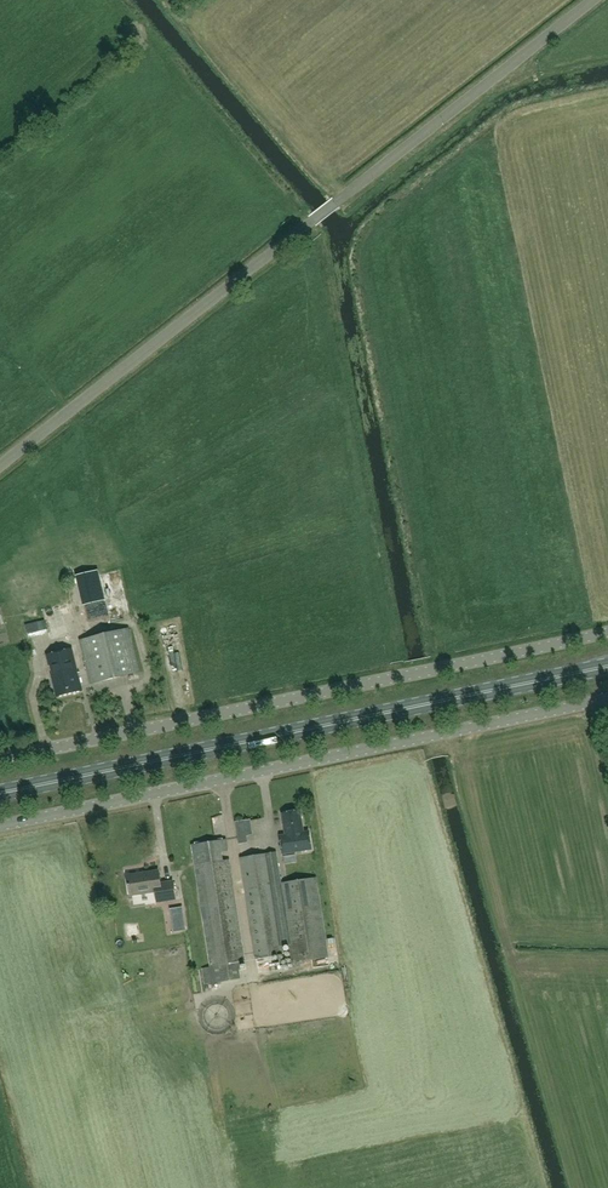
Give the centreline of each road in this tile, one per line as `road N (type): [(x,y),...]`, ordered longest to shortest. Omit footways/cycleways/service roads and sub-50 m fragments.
road 1 (unclassified): [(0,467),(594,0)]
road 2 (primary): [(0,796),(607,668)]
road 3 (unclassified): [(0,761),(607,633)]
road 4 (unclassified): [(0,827),(607,701)]

